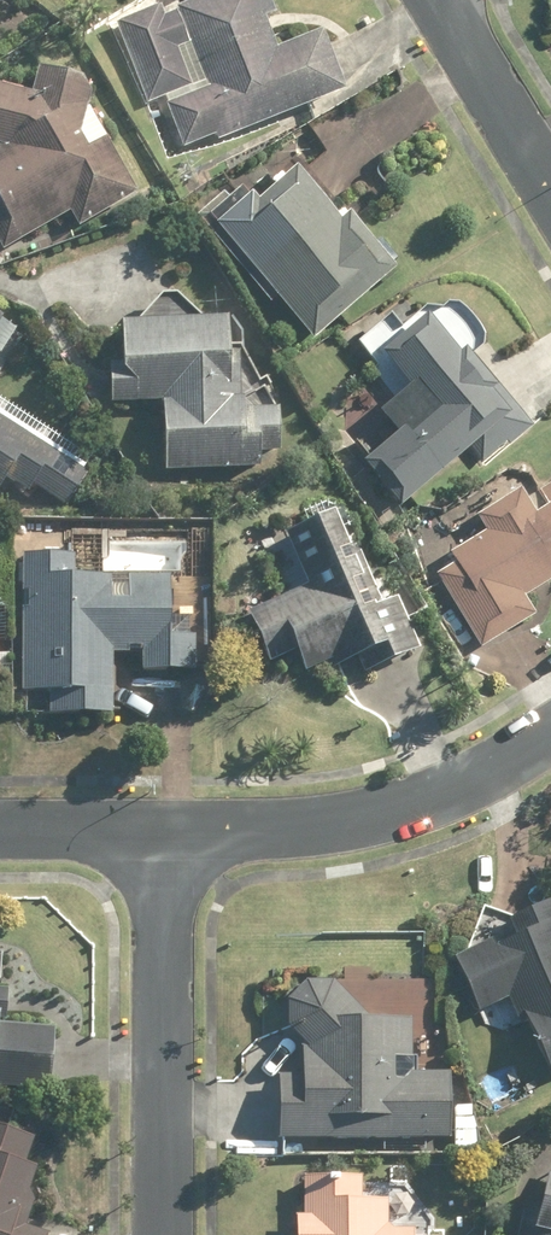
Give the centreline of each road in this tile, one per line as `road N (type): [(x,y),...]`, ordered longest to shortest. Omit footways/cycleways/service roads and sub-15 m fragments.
road 1 (residential): [(550,735),(451,796),(378,820),(165,832)]
road 2 (residential): [(165,832),(164,1234)]
road 3 (residential): [(441,0),(550,183)]
road 4 (residential): [(165,832),(0,831)]

